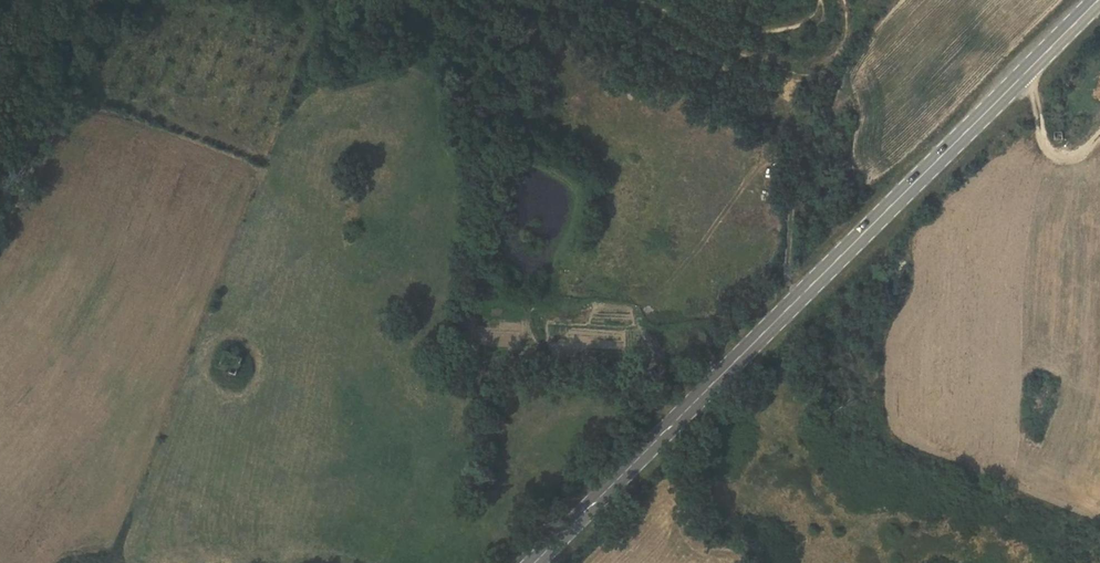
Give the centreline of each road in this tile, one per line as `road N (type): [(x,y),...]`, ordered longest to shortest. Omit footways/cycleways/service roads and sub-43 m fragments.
road 1 (primary): [(535,562),(1098,0)]
road 2 (track): [(796,302),(787,264),(799,133),(780,98),(789,62),(780,29)]
road 3 (track): [(844,0),(850,28),(842,45),(829,56),(789,62),(714,63),(660,41),(630,18)]
road 4 (track): [(630,18),(640,1),(740,54),(786,44)]
road 5 (track): [(1025,72),(1049,146),(1063,151),(1099,124)]

